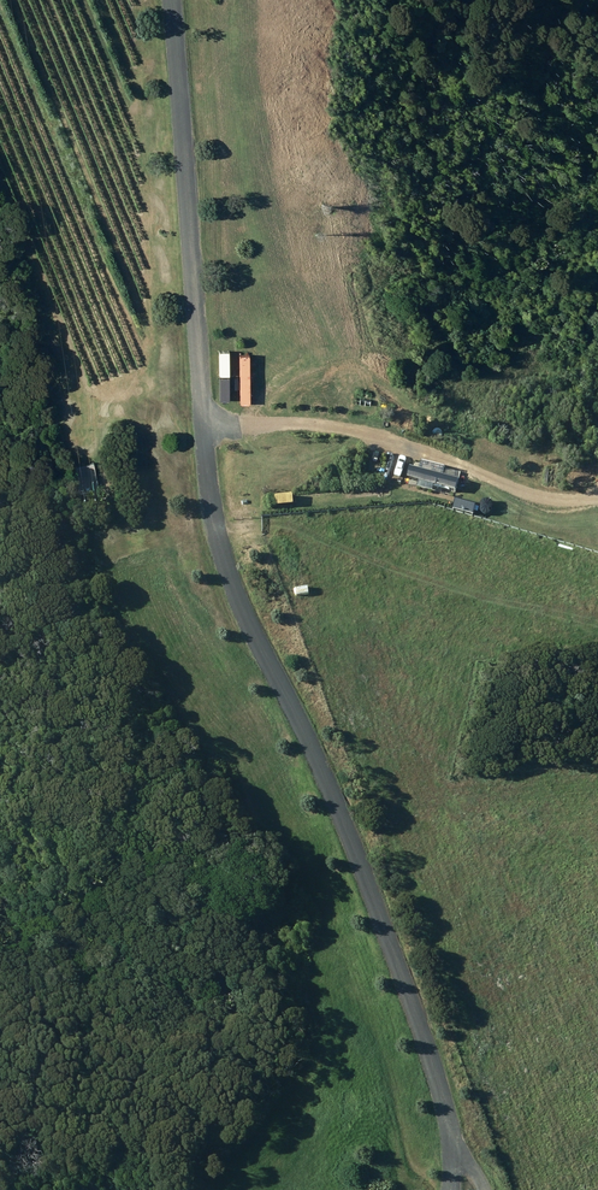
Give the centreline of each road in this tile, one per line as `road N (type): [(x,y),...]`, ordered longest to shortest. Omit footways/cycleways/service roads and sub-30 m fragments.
road 1 (unclassified): [(452,1141),(370,888),(244,607),(219,529),(172,0)]
road 2 (track): [(597,617),(468,592),(280,529)]

